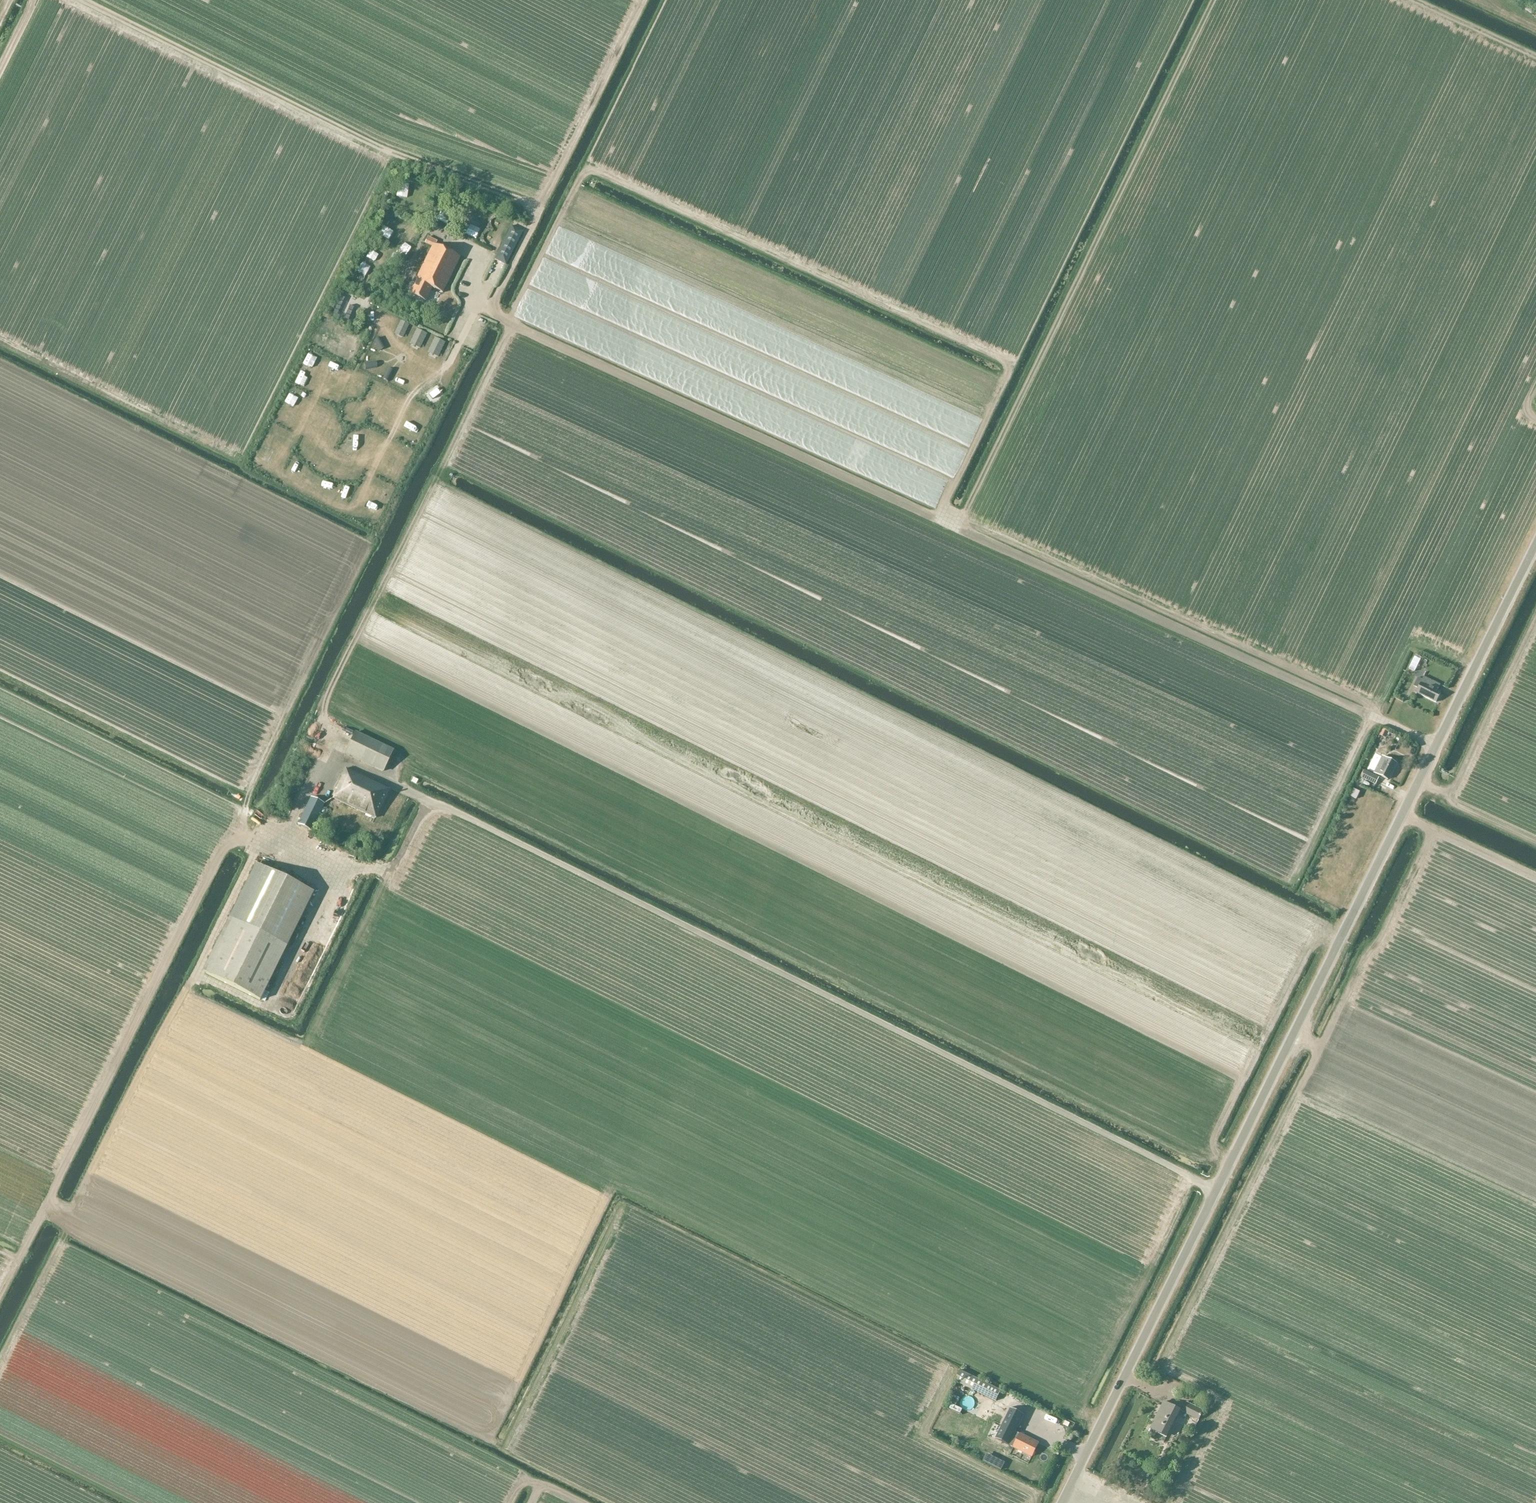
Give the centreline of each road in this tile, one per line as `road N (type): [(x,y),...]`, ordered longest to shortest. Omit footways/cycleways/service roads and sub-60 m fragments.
road 1 (track): [(83,0),(378,148),(541,212),(489,313),(500,320),(1437,746)]
road 2 (unclassified): [(1063,1502),(1535,545)]
road 3 (track): [(0,1361),(65,1234),(60,1217),(44,1210),(36,1220),(0,1295)]

